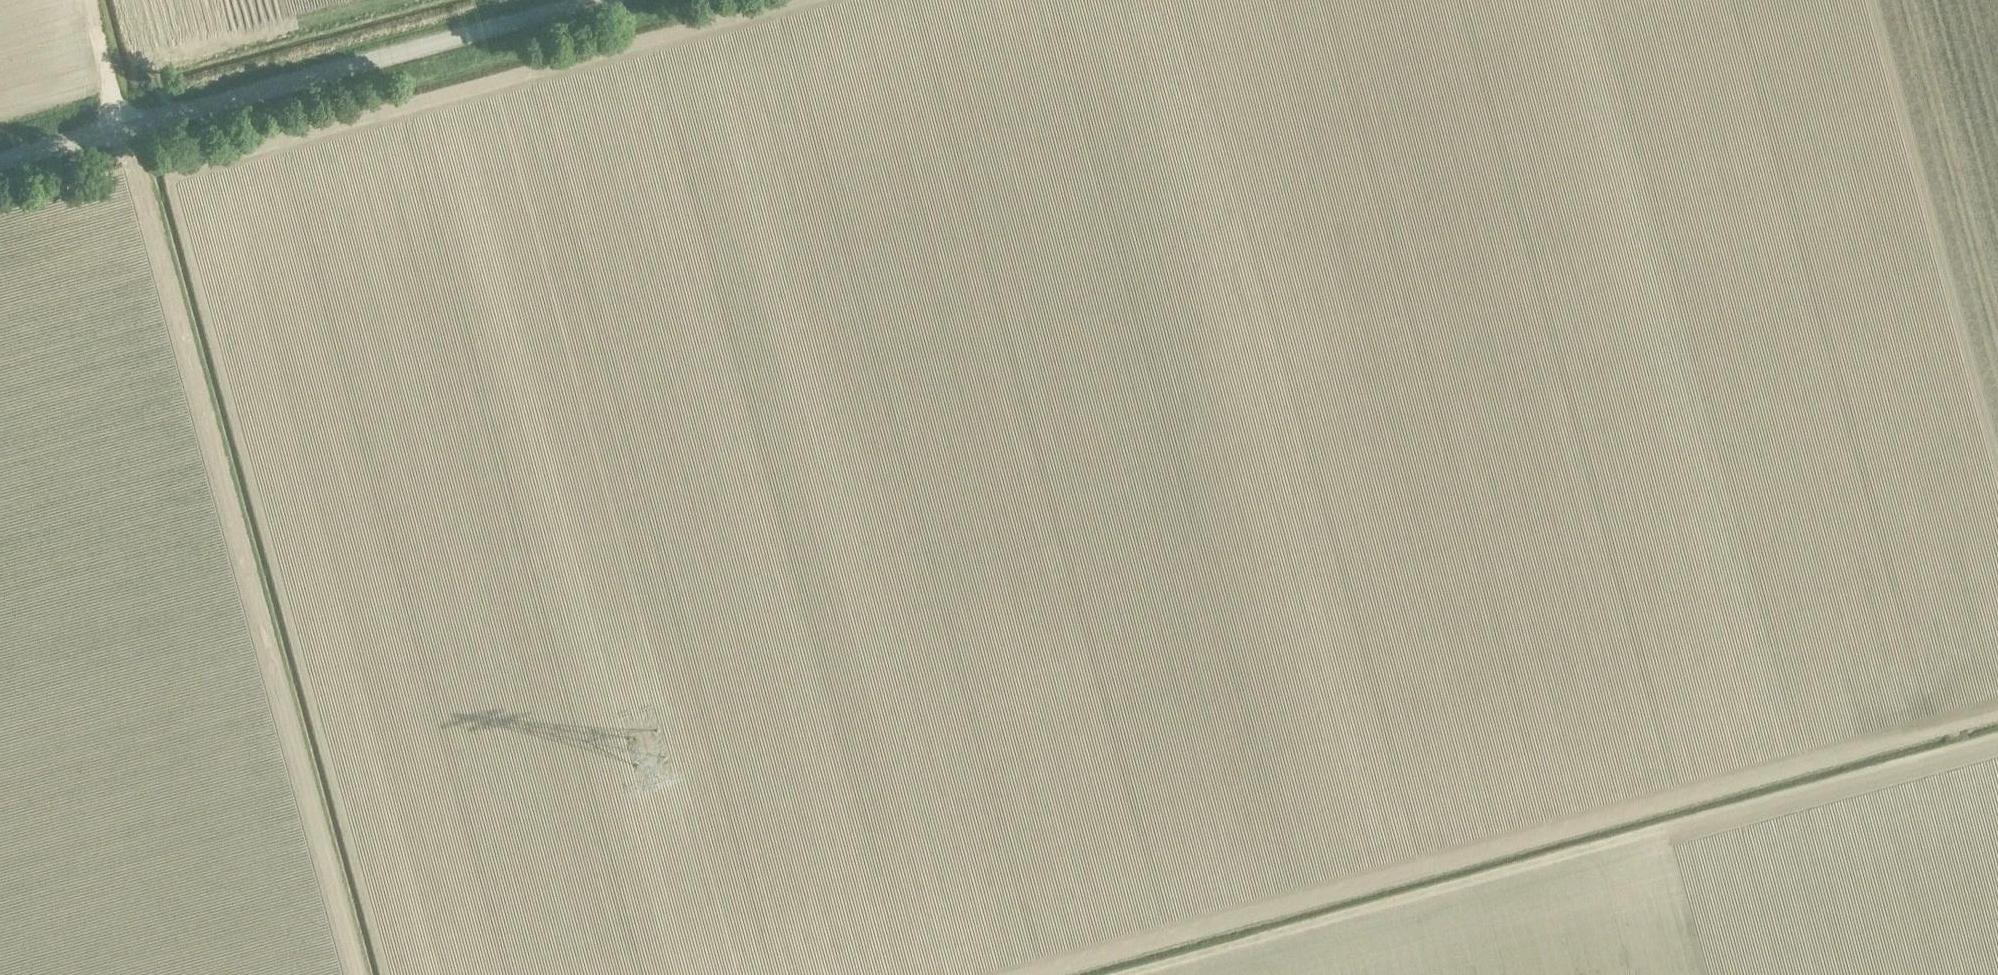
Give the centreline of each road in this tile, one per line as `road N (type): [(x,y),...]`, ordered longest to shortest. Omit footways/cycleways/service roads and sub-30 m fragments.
road 1 (unclassified): [(0,160),(589,0)]
road 2 (track): [(88,0),(118,128)]

